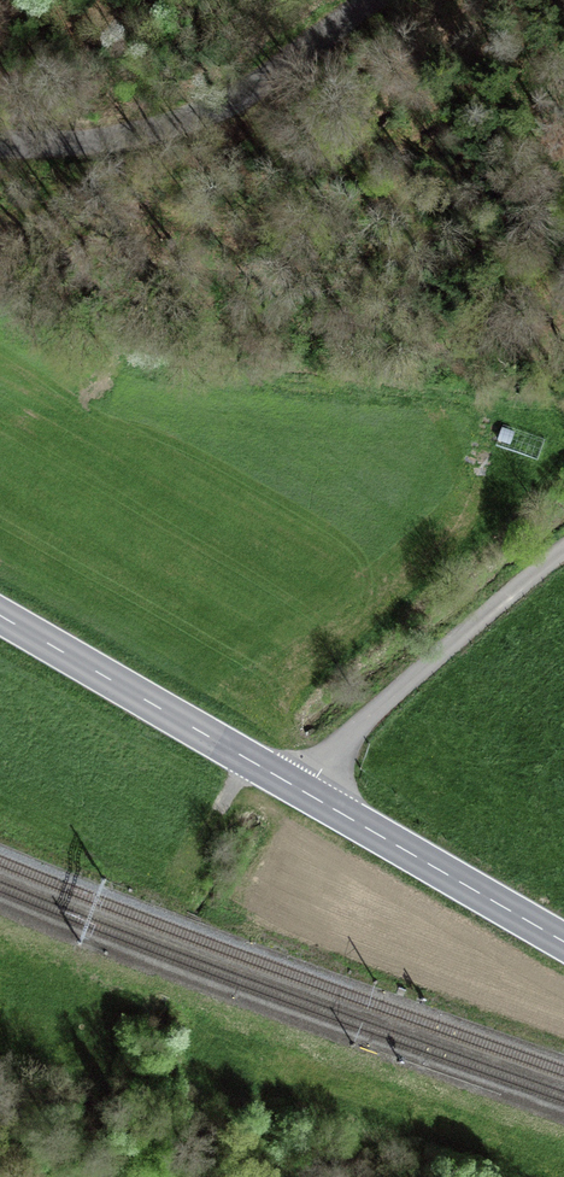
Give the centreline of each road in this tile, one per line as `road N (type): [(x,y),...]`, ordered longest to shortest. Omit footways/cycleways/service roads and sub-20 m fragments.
road 1 (unclassified): [(369,0),(212,108),(118,137),(0,144)]
road 2 (residential): [(563,551),(346,738),(305,793)]
road 3 (primary): [(0,616),(305,793)]
road 4 (primary): [(305,793),(563,942)]

